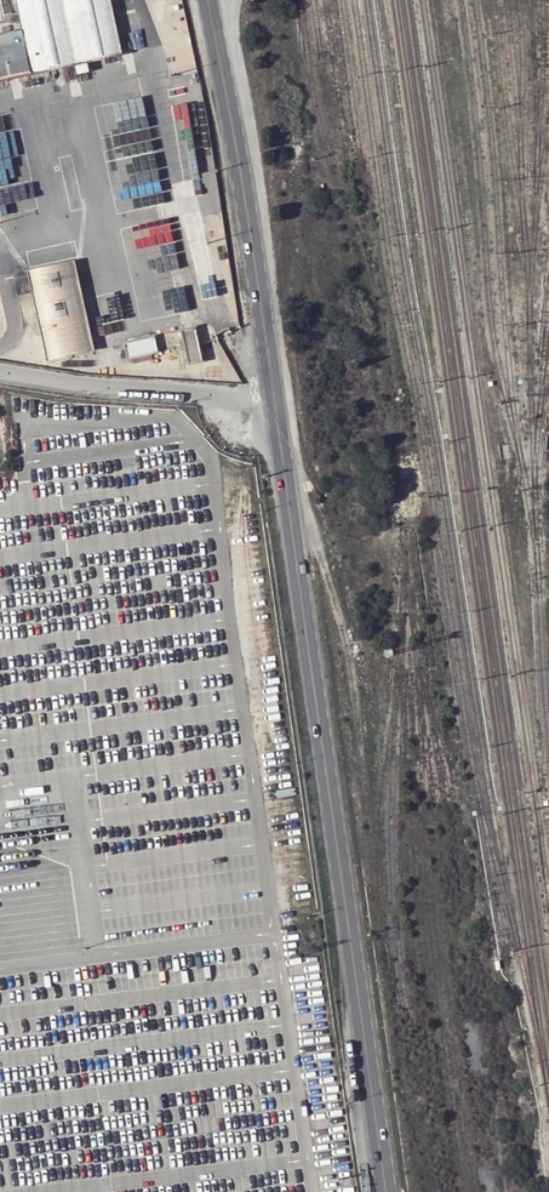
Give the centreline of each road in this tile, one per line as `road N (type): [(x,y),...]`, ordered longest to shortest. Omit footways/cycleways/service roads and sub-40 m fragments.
road 1 (secondary): [(206,0),(240,161),(385,1191)]

